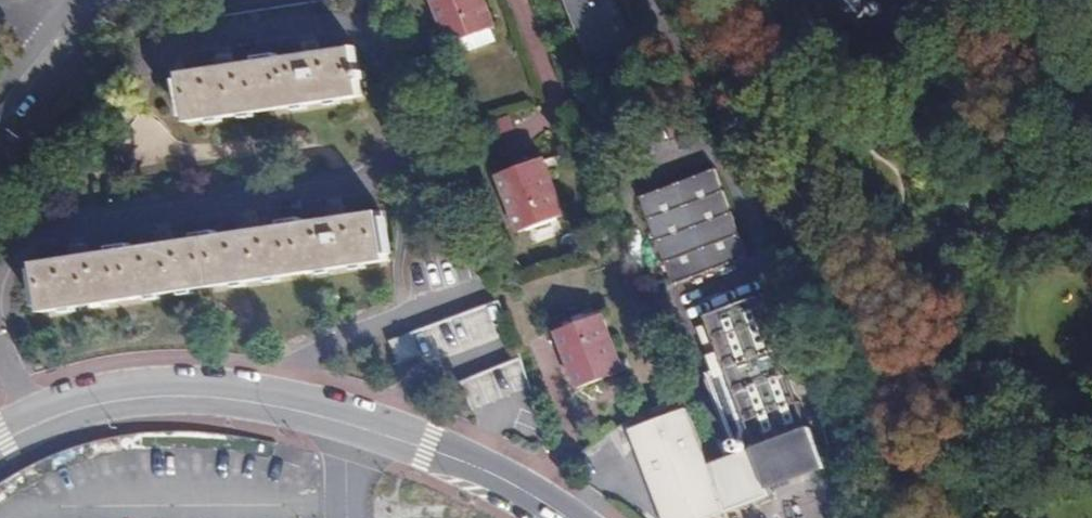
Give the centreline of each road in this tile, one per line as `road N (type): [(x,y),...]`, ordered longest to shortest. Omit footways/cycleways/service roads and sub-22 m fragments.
road 1 (tertiary): [(564,517),(489,475),(346,421),(223,398),(112,400),(0,441)]
road 2 (secondary): [(0,133),(84,27)]

